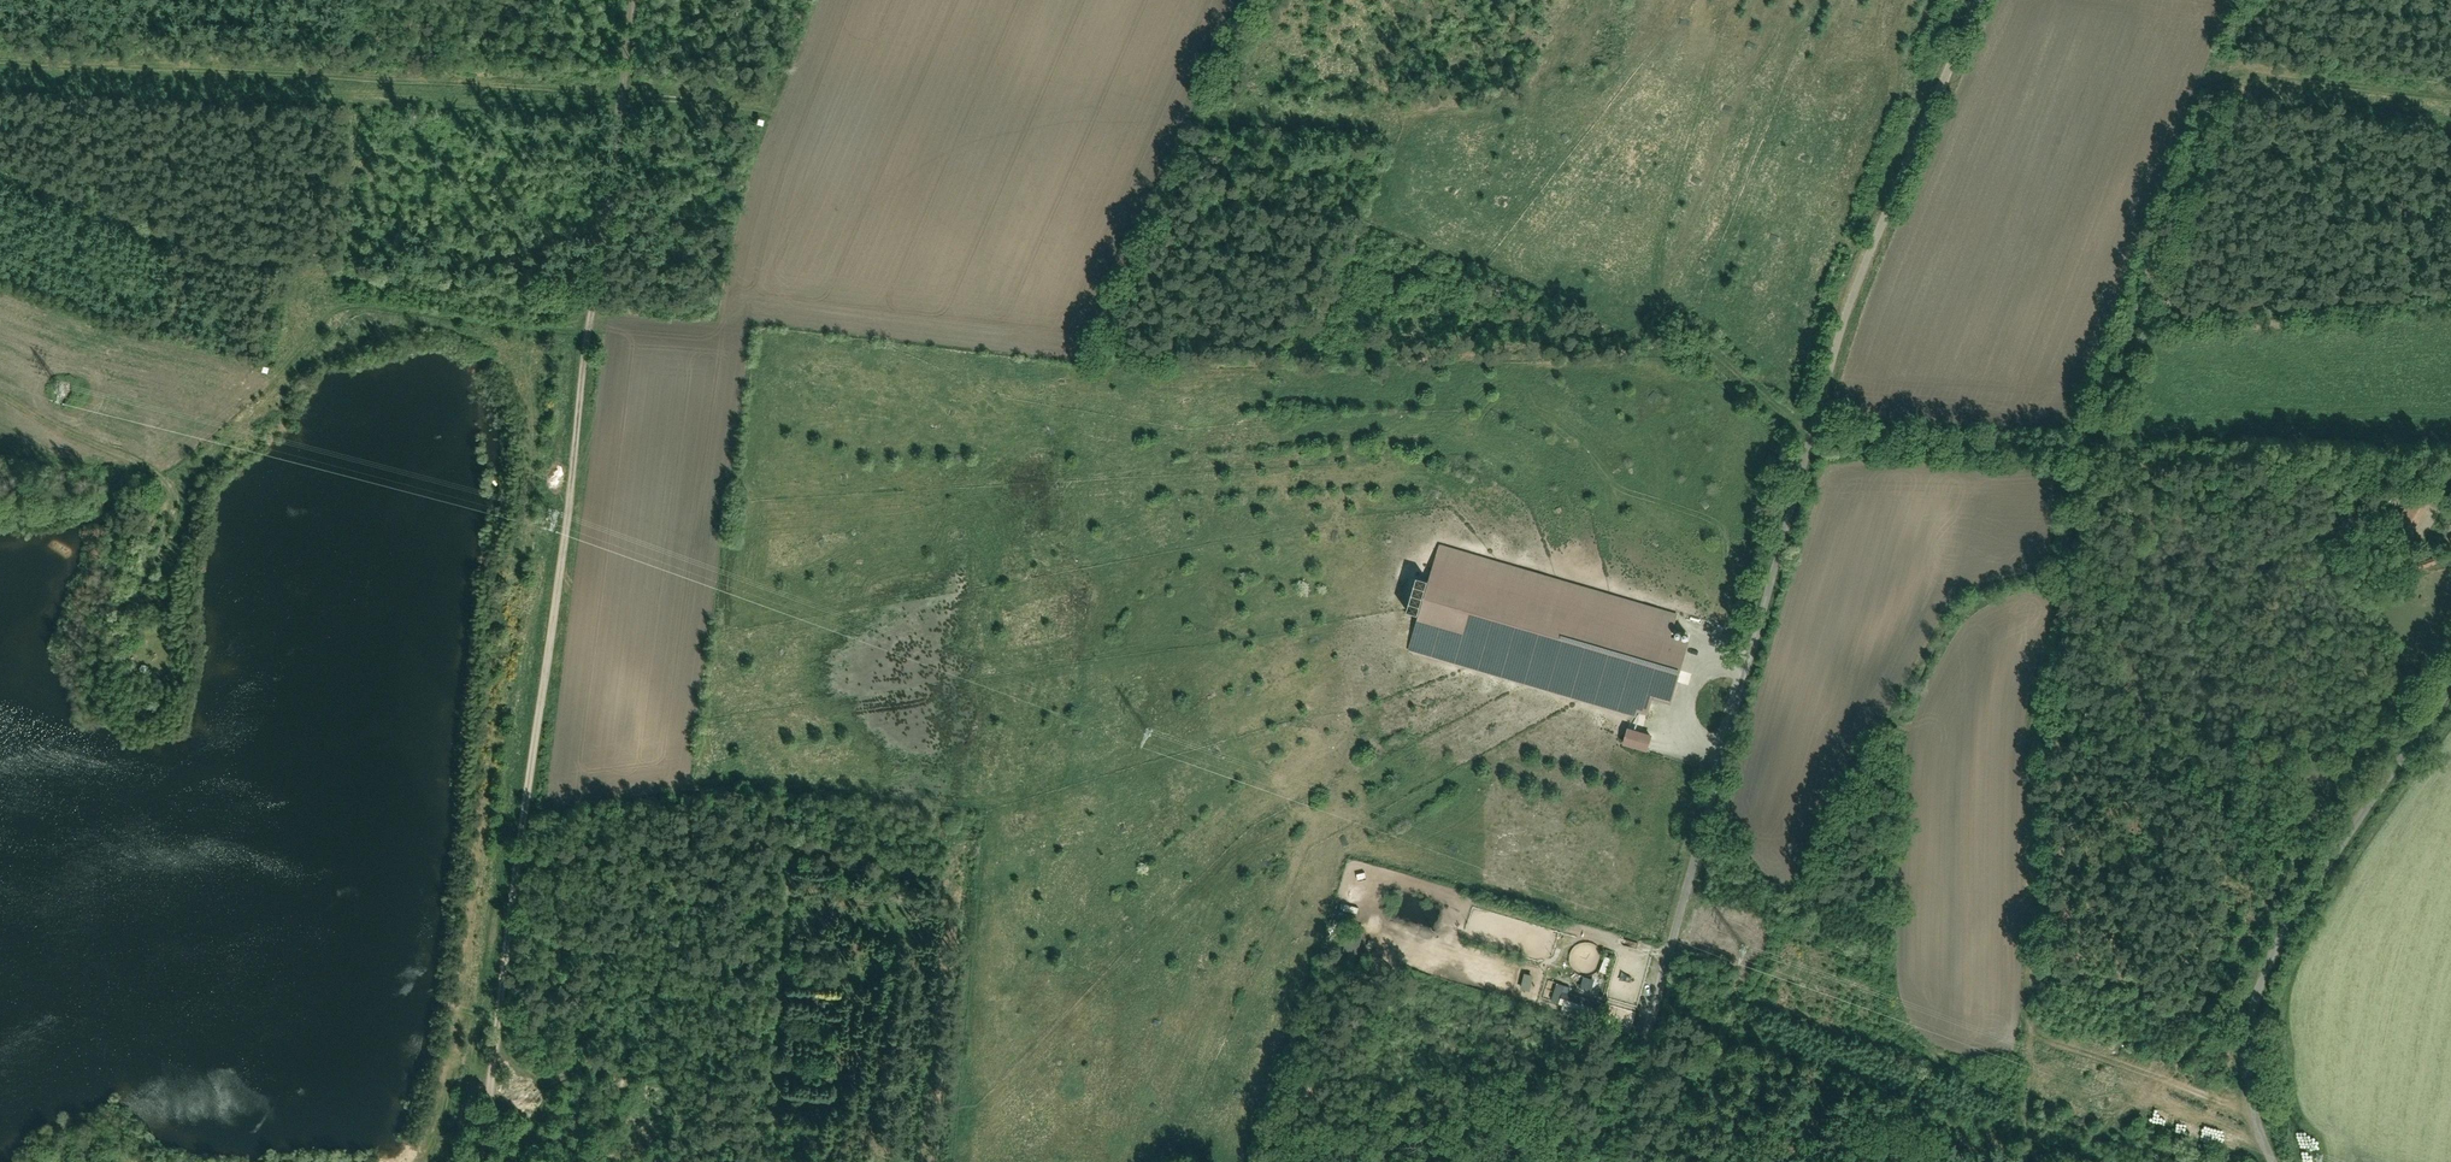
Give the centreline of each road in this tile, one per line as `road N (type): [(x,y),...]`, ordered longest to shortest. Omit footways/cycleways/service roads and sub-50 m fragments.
road 1 (track): [(1611,1161),(1857,291),(1979,0)]
road 2 (residential): [(2450,687),(2300,905),(2266,973),(2249,1073),(2273,1161)]

